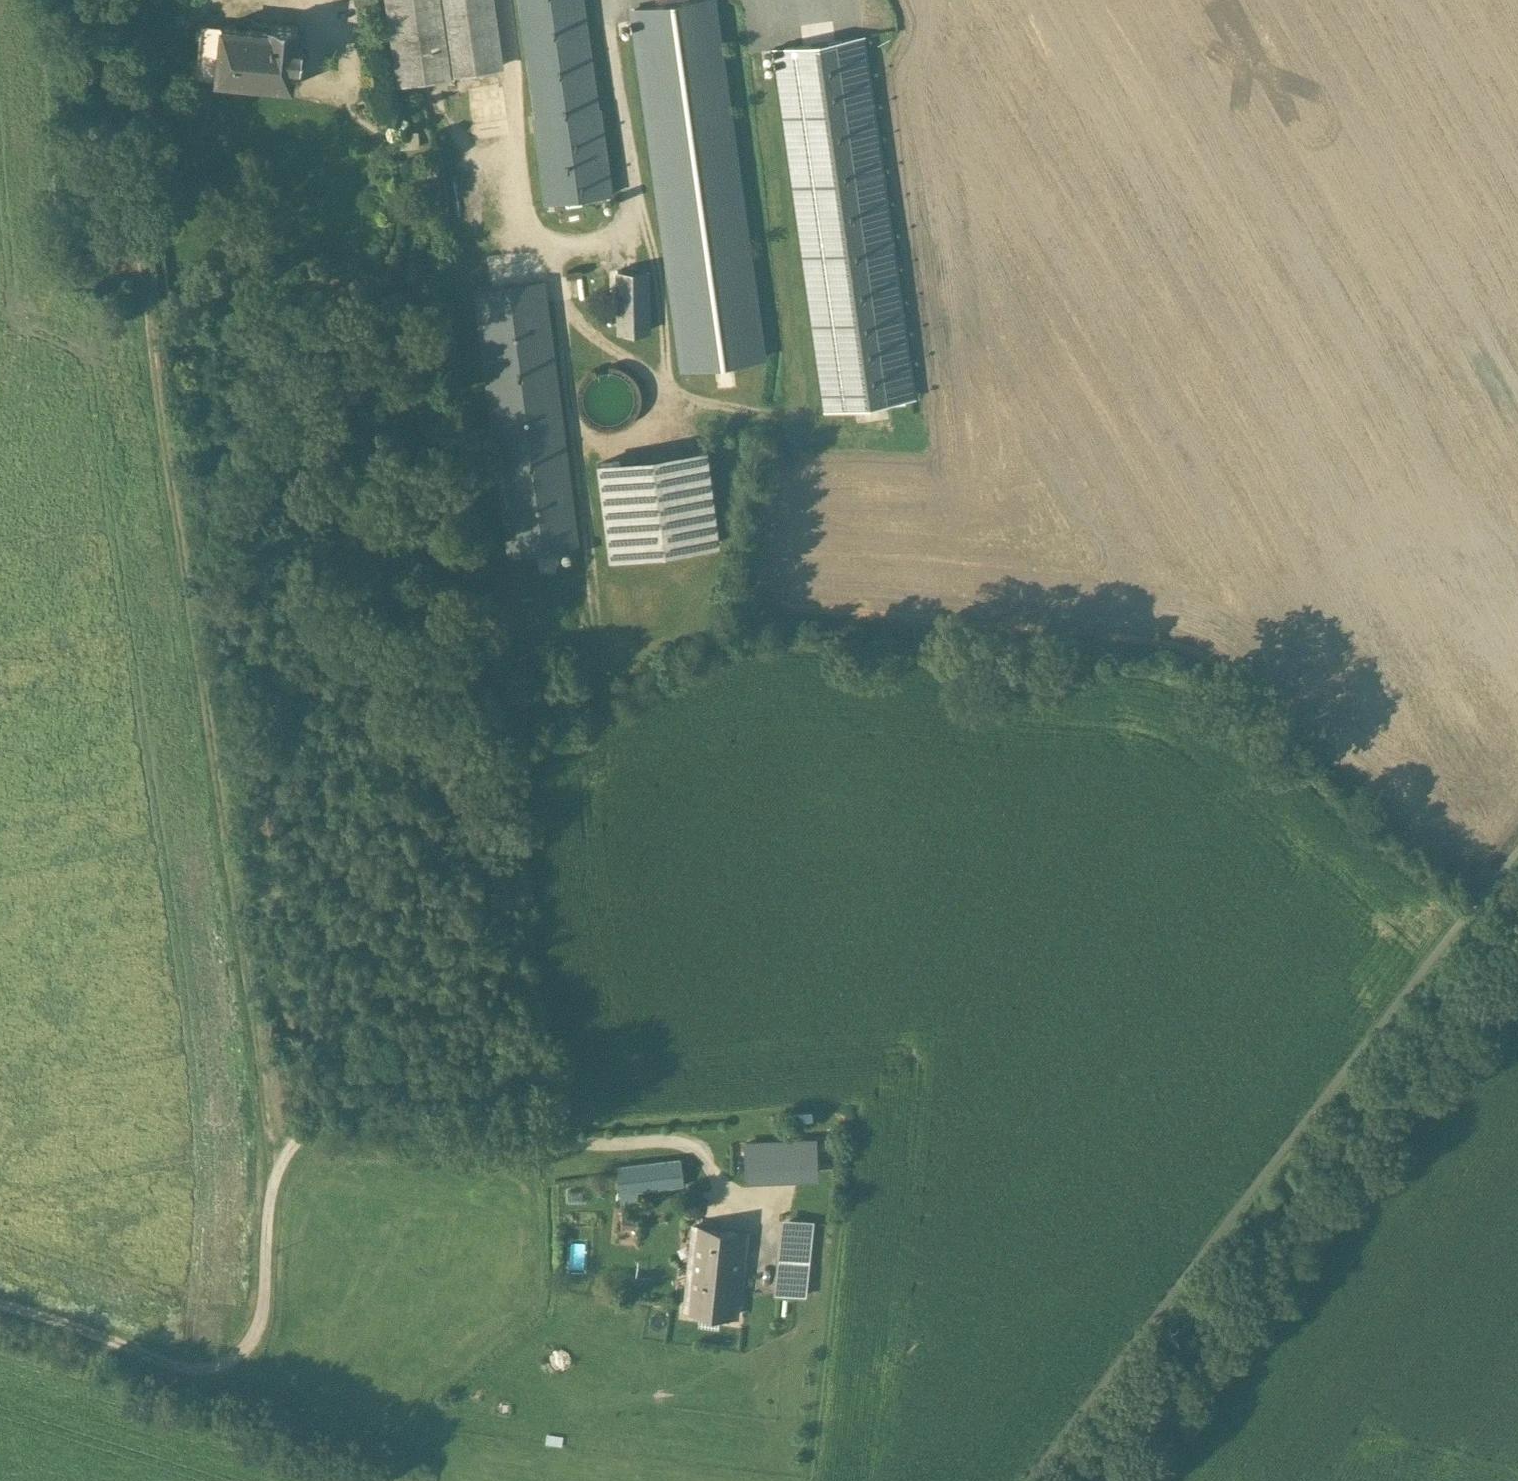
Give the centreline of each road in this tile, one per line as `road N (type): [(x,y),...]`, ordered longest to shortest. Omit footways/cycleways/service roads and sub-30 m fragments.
road 1 (track): [(272,1181),(139,222),(88,0)]

